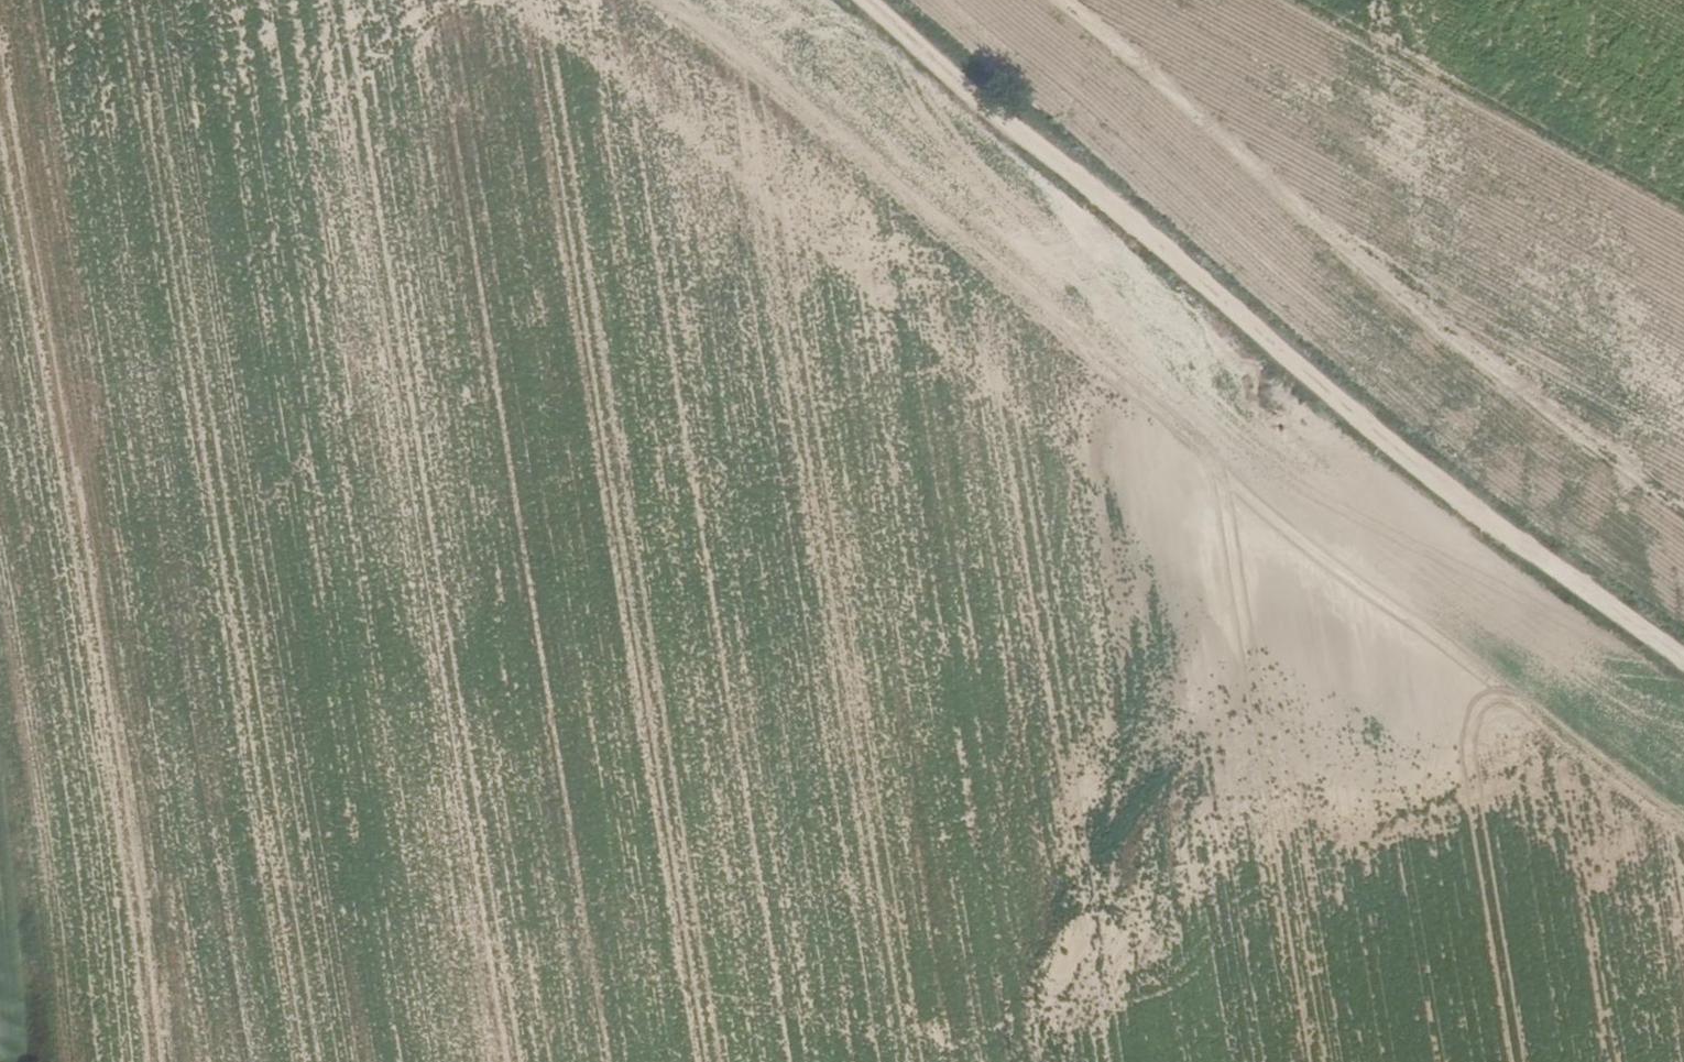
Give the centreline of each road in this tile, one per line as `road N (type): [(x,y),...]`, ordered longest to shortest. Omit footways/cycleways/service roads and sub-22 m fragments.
road 1 (track): [(845,0),(1683,650)]
road 2 (track): [(22,1061),(0,834)]

